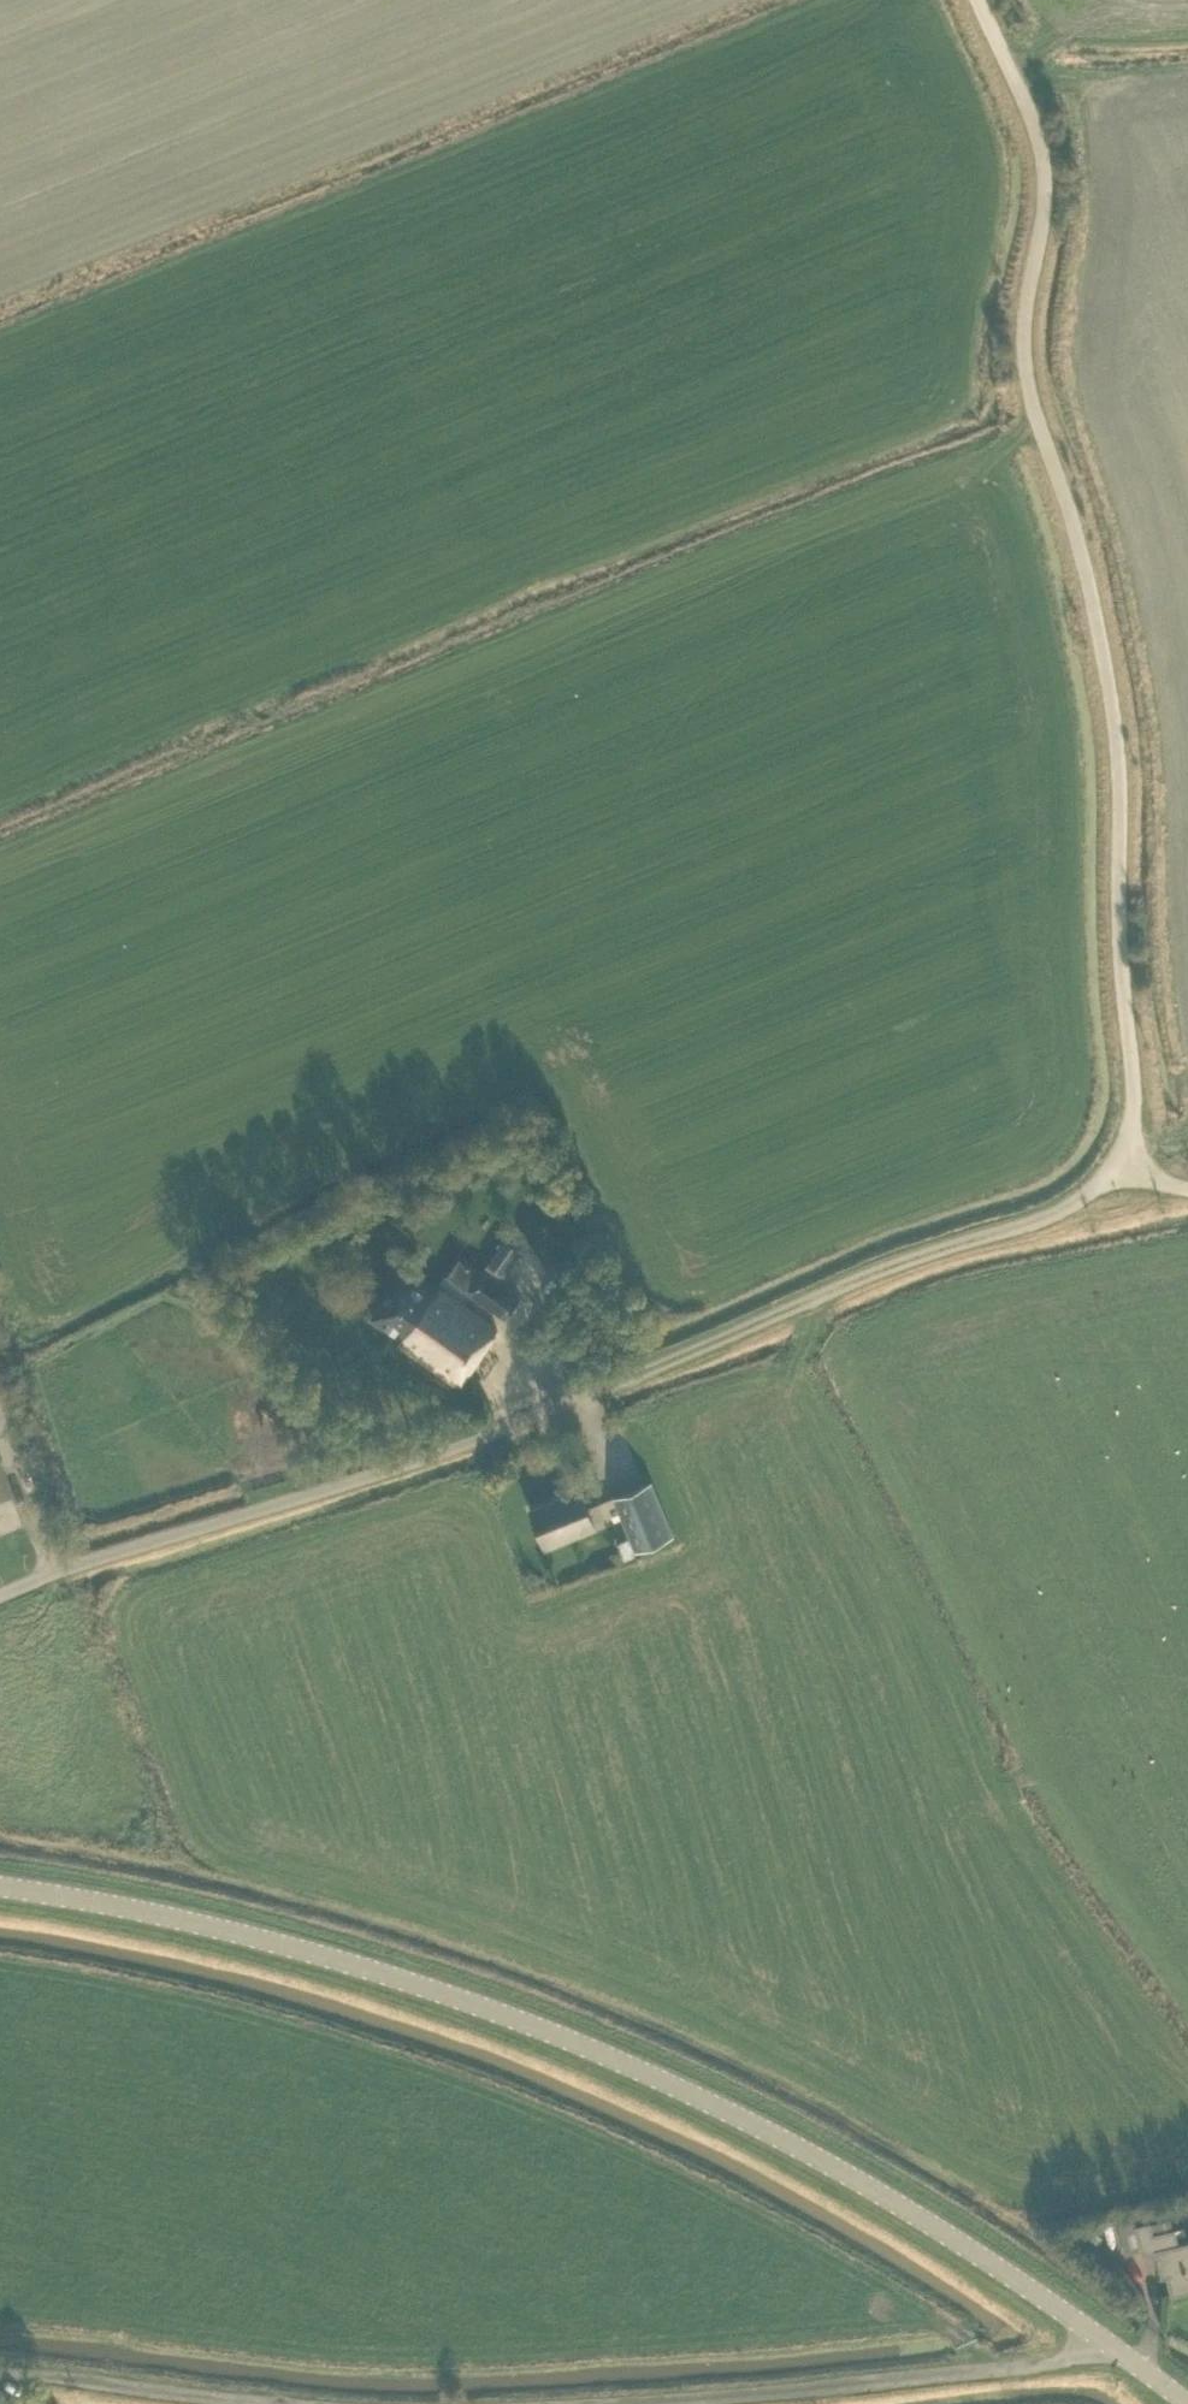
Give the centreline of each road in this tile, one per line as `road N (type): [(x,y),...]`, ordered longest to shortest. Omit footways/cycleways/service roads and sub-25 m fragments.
road 1 (tertiary): [(1187,2401),(820,2156),(653,2073),(485,2006),(320,1954),(0,1885)]
road 2 (unclassified): [(0,1596),(477,1435),(925,1254),(1059,1212),(1135,1173)]
road 3 (unclassified): [(1135,1173),(1115,849),(1081,603),(1012,362),(1039,175),(1013,95),(955,0)]
road 4 (track): [(1105,2340),(1057,2360),(631,2403)]
road 5 (track): [(263,2403),(54,2379)]

